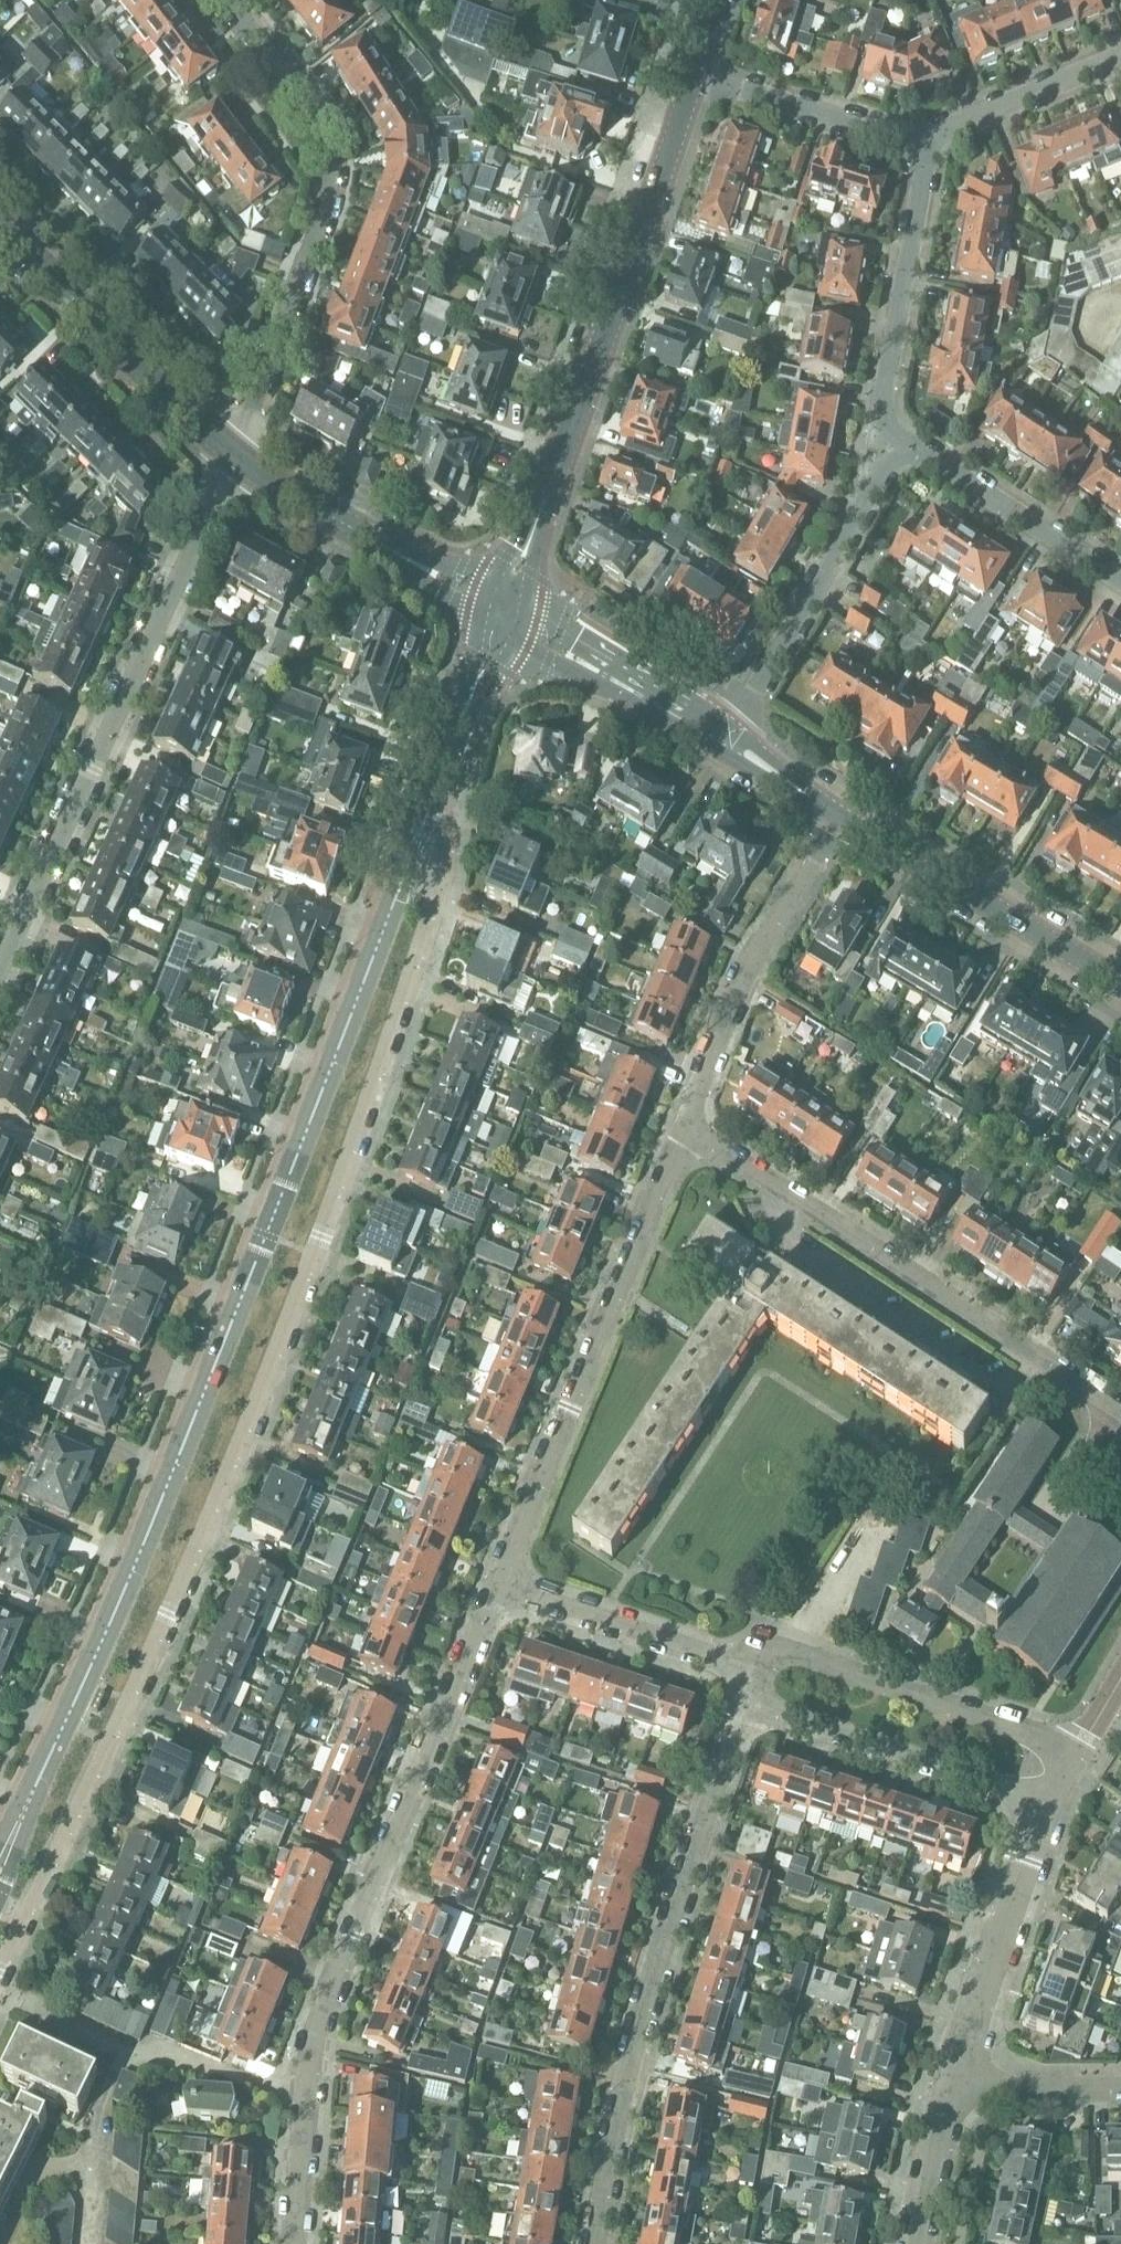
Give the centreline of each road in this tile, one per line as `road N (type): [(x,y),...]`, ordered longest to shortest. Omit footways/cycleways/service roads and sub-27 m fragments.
road 1 (residential): [(0,1988),(173,1615),(320,1235),(440,890),(431,801)]
road 2 (tertiary): [(0,1863),(201,1402),(431,801)]
road 3 (residential): [(294,2243),(316,2041),(498,1585)]
road 4 (residential): [(596,2243),(599,2199),(665,1942),(755,1686)]
road 5 (tertiary): [(695,76),(504,608)]
road 6 (residential): [(0,969),(234,455)]
road 7 (residential): [(1120,1408),(685,1125)]
road 8 (residential): [(227,0),(314,107),(331,161),(327,201),(234,455)]
road 9 (residential): [(498,1585),(685,1125)]
road 10 (residential): [(685,1125),(738,989),(838,814)]
road 11 (residential): [(727,736),(880,475),(916,450)]
road 12 (residential): [(1072,1751),(808,1654),(767,1659),(754,1673)]
road 13 (residential): [(922,139),(925,164),(882,408),(890,430),(916,450)]
road 14 (tertiary): [(1120,982),(838,814)]
road 15 (tertiary): [(234,455),(0,227)]
road 16 (residential): [(755,1686),(781,1714),(1042,1803)]
road 17 (tertiary): [(504,608),(234,455)]
road 18 (residential): [(950,2089),(1042,1803)]
road 19 (residential): [(754,1673),(498,1585)]
road 20 (tertiary): [(727,736),(504,608)]
road 21 (residential): [(916,450),(1120,582)]
road 22 (residential): [(922,139),(897,139),(695,76)]
road 23 (residential): [(922,139),(1120,57)]
road 24 (tertiary): [(431,801),(504,608)]
road 25 (residential): [(1120,2089),(950,2089)]
road 26 (residential): [(916,2243),(950,2089)]
road 27 (tertiary): [(838,814),(727,736)]

